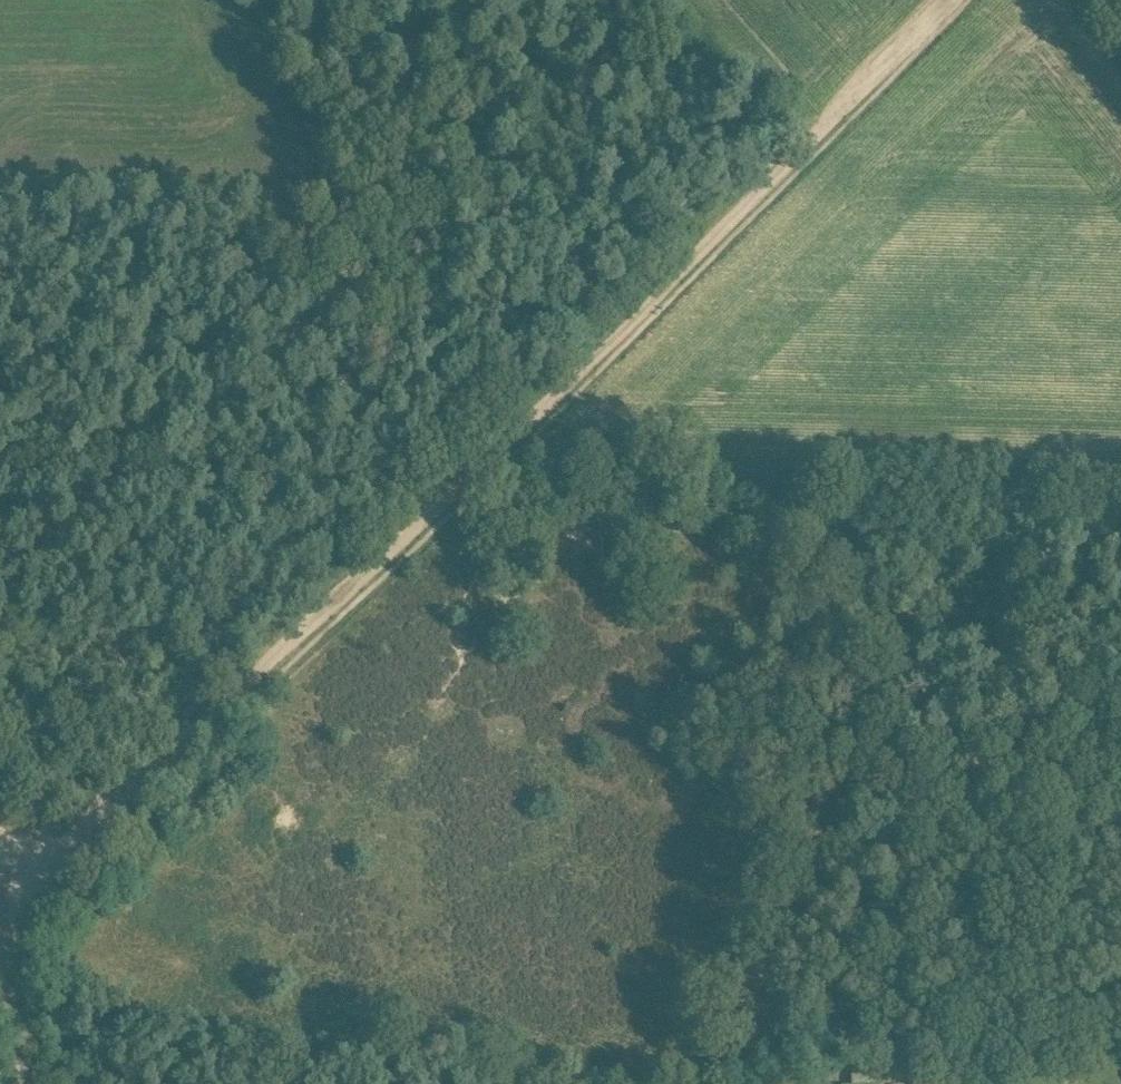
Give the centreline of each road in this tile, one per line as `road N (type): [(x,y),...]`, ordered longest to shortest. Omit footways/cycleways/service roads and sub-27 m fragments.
road 1 (unclassified): [(0,904),(564,387),(946,0)]
road 2 (unclassified): [(29,1083),(1,934)]

